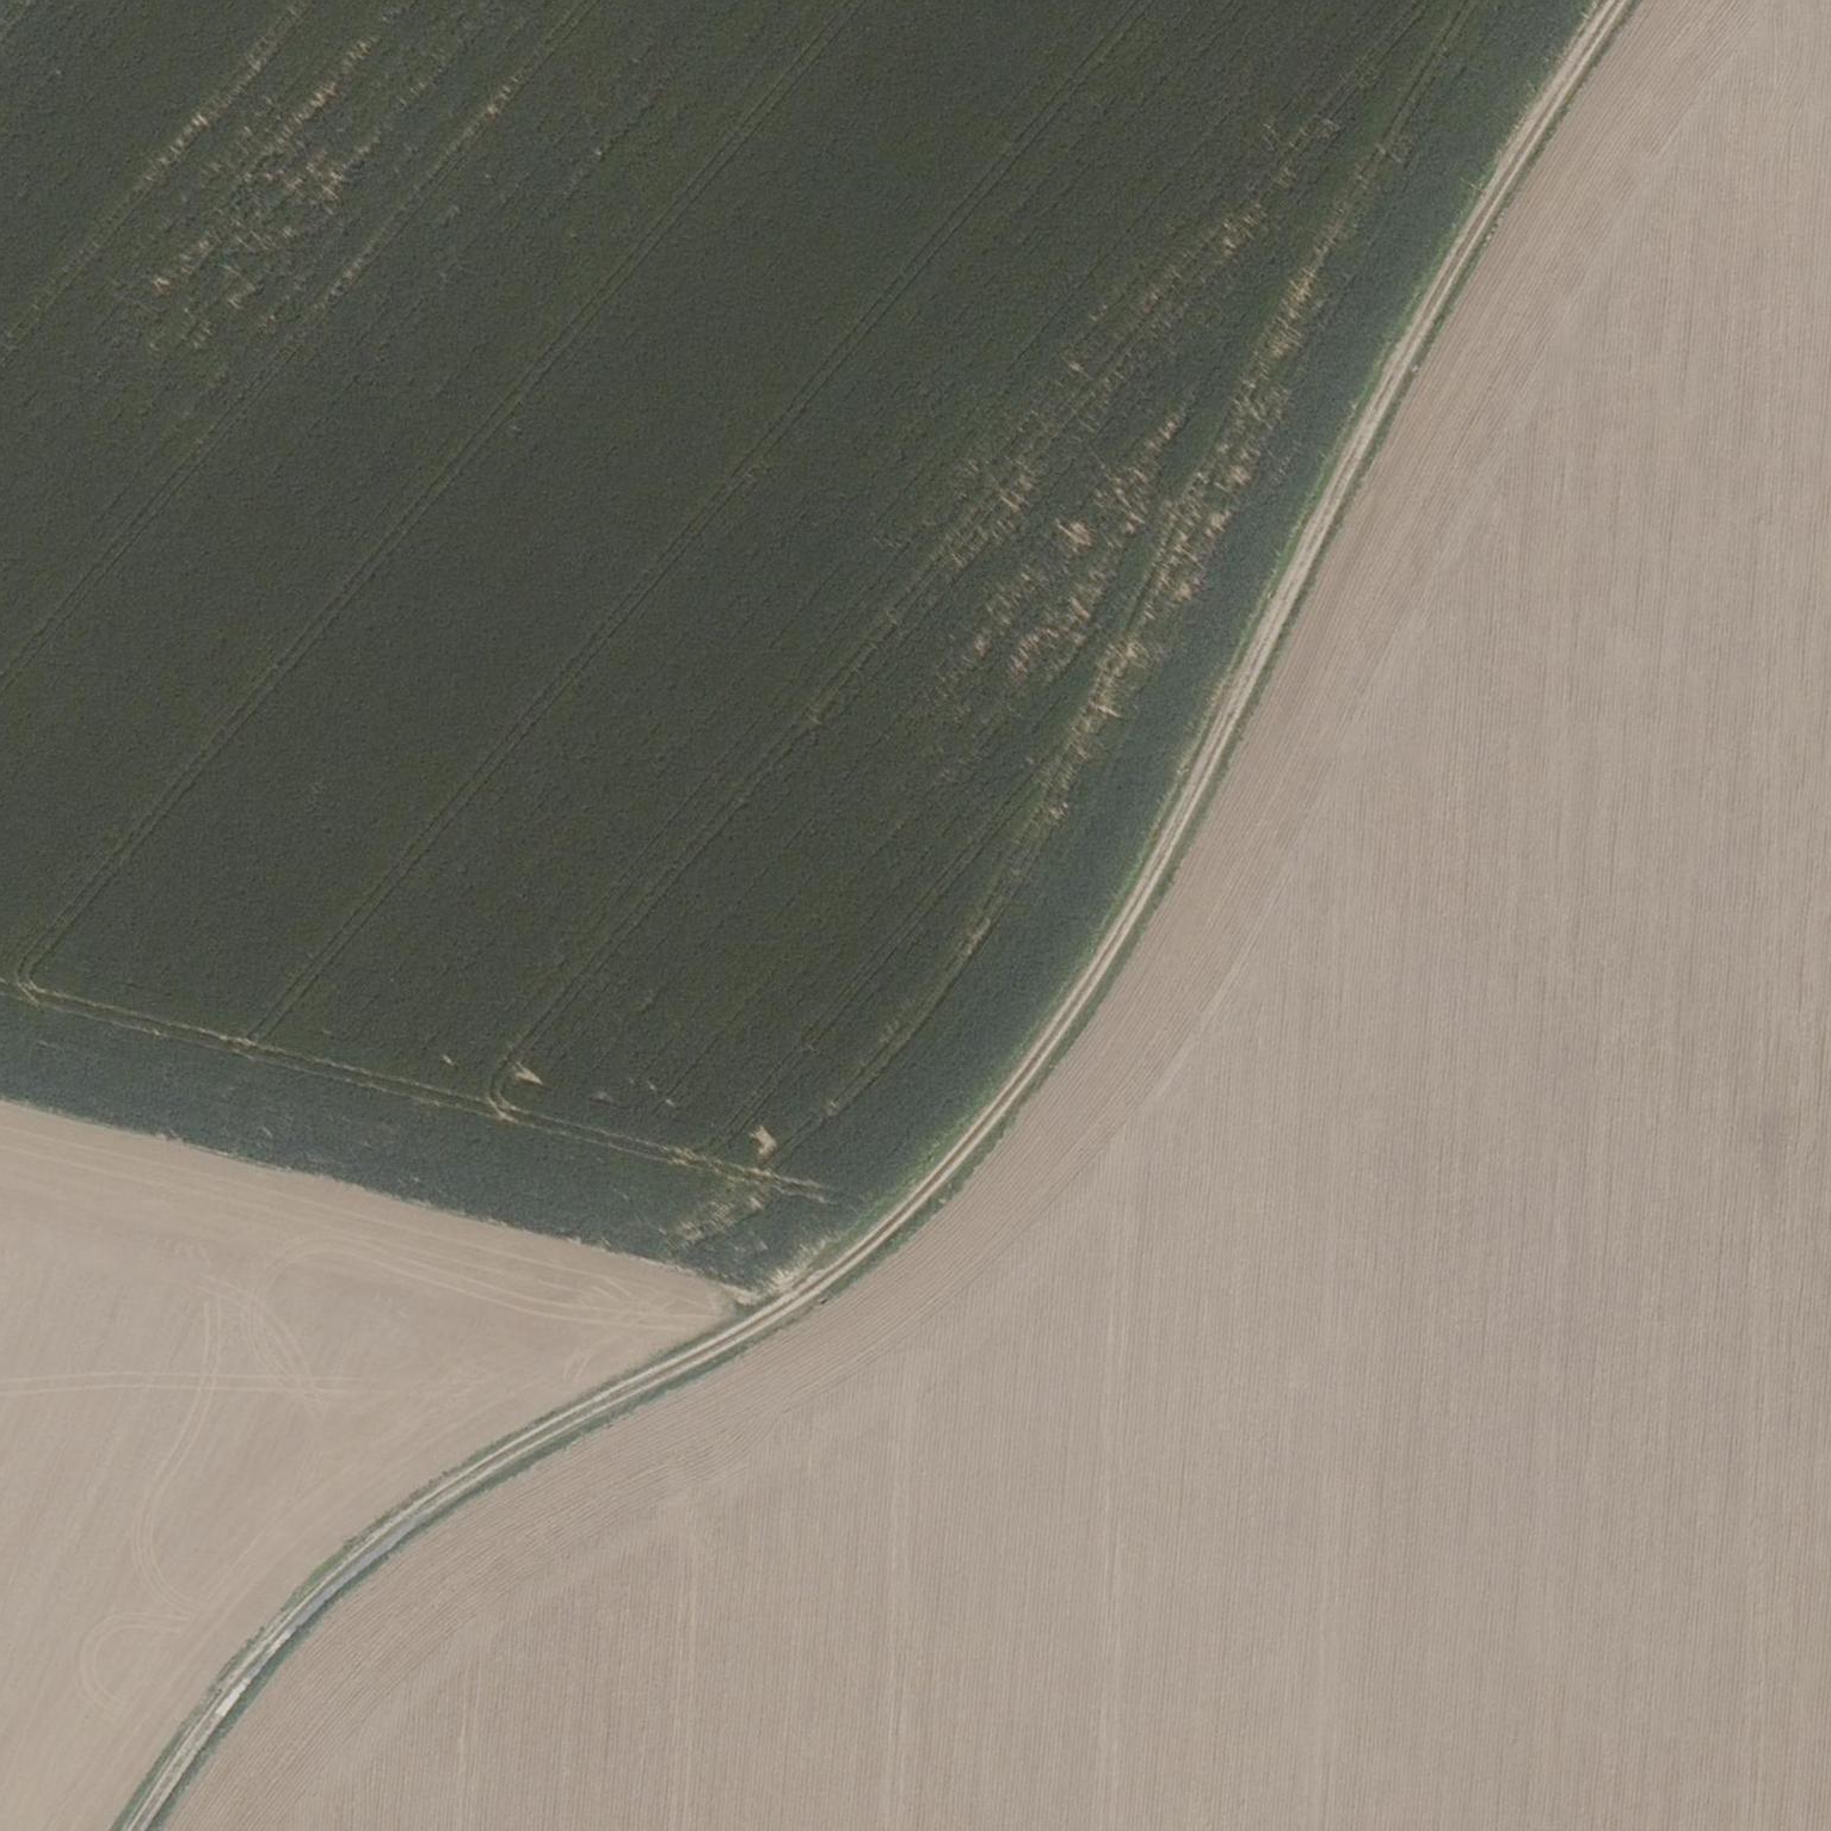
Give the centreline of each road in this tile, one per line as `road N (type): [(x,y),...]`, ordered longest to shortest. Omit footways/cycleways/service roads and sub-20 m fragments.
road 1 (track): [(1621,0),(1525,137),(1343,473),(1123,922),(982,1131),(880,1244),(698,1363),(480,1483),(335,1590),(224,1714),(143,1830)]

